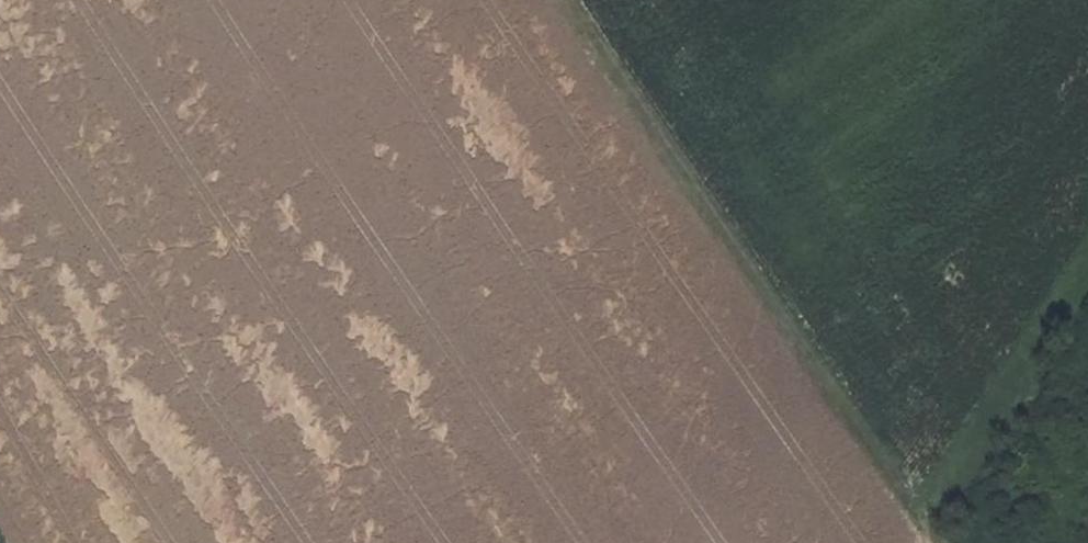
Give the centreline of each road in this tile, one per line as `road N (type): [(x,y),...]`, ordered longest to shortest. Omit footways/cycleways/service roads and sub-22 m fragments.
road 1 (track): [(915,507),(576,0)]

